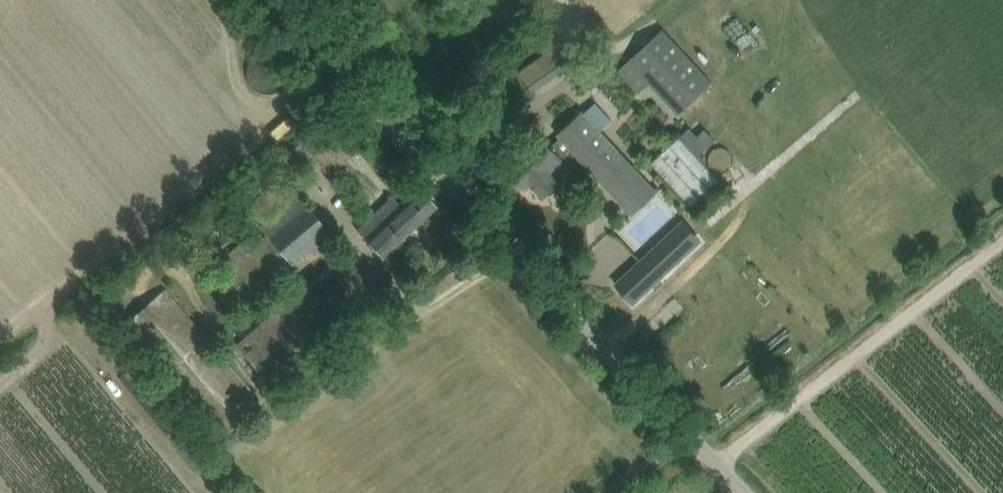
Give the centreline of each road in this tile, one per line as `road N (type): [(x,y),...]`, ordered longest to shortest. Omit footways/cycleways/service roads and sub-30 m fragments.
road 1 (unclassified): [(729,492),(273,0)]

